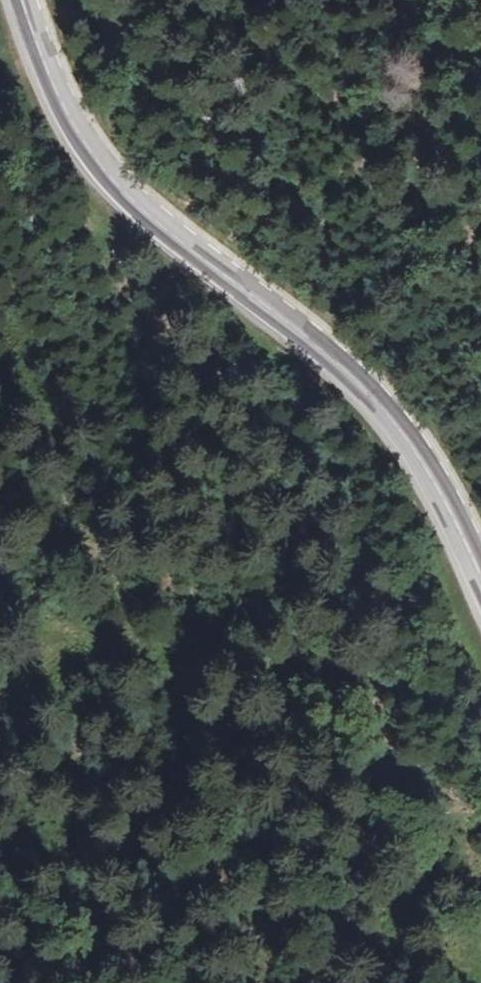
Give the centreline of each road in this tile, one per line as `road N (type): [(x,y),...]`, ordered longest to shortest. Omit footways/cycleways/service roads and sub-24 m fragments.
road 1 (secondary): [(22,0),(78,139),(169,234),(375,403),(432,477),(480,577)]

